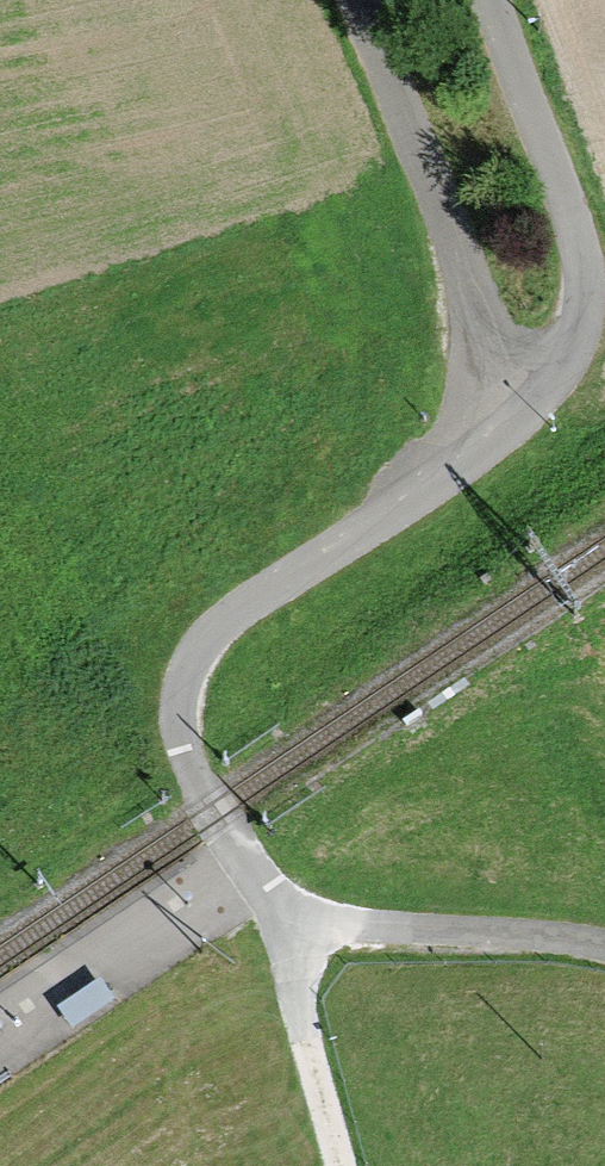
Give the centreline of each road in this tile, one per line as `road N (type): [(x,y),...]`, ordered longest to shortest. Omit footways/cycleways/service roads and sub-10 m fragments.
road 1 (track): [(501,438),(240,610),(202,645),(183,686),(181,733),(195,776),(268,893),(302,915)]
road 2 (track): [(493,0),(585,274),(576,349),(553,387),(501,438)]
road 3 (track): [(355,0),(452,226),(478,309),(501,438)]
road 4 (track): [(302,915),(604,947)]
road 5 (track): [(302,915),(300,1009),(340,1165)]

